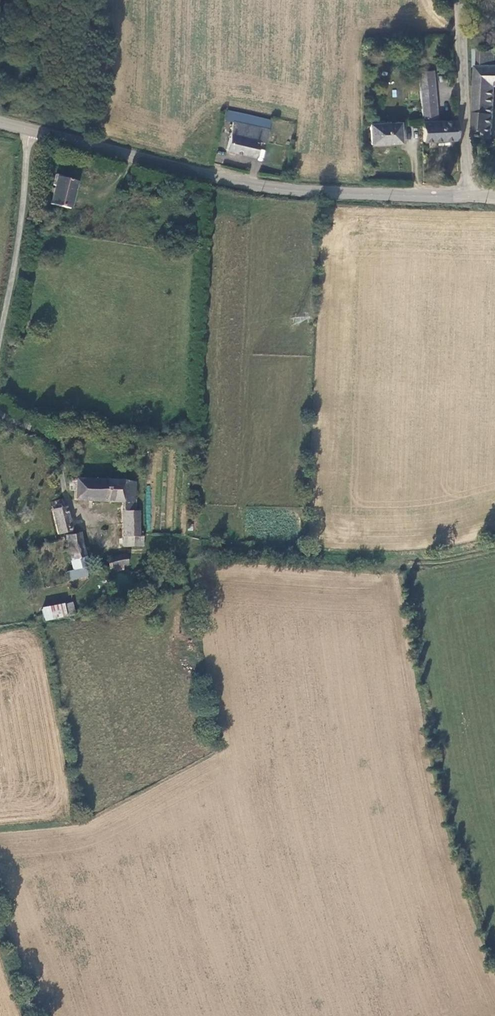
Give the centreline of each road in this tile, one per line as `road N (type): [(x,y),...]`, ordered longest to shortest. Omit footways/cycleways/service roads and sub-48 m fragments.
road 1 (tertiary): [(470,196),(262,188),(32,129)]
road 2 (unclassified): [(32,129),(0,342)]
road 3 (track): [(116,550),(314,547)]
road 4 (unclassified): [(461,0),(470,196)]
road 5 (unclassified): [(0,410),(53,444),(72,507),(116,550)]

